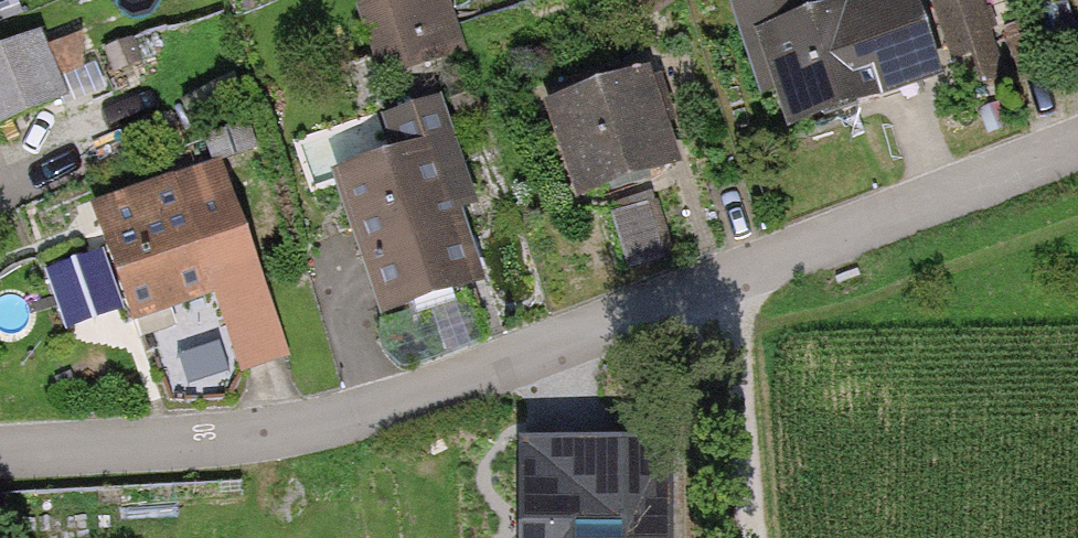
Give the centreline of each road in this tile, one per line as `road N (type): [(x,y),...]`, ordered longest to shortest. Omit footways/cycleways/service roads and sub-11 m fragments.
road 1 (residential): [(0,455),(306,439),(733,286),(1077,149)]
road 2 (track): [(733,286),(755,537)]

